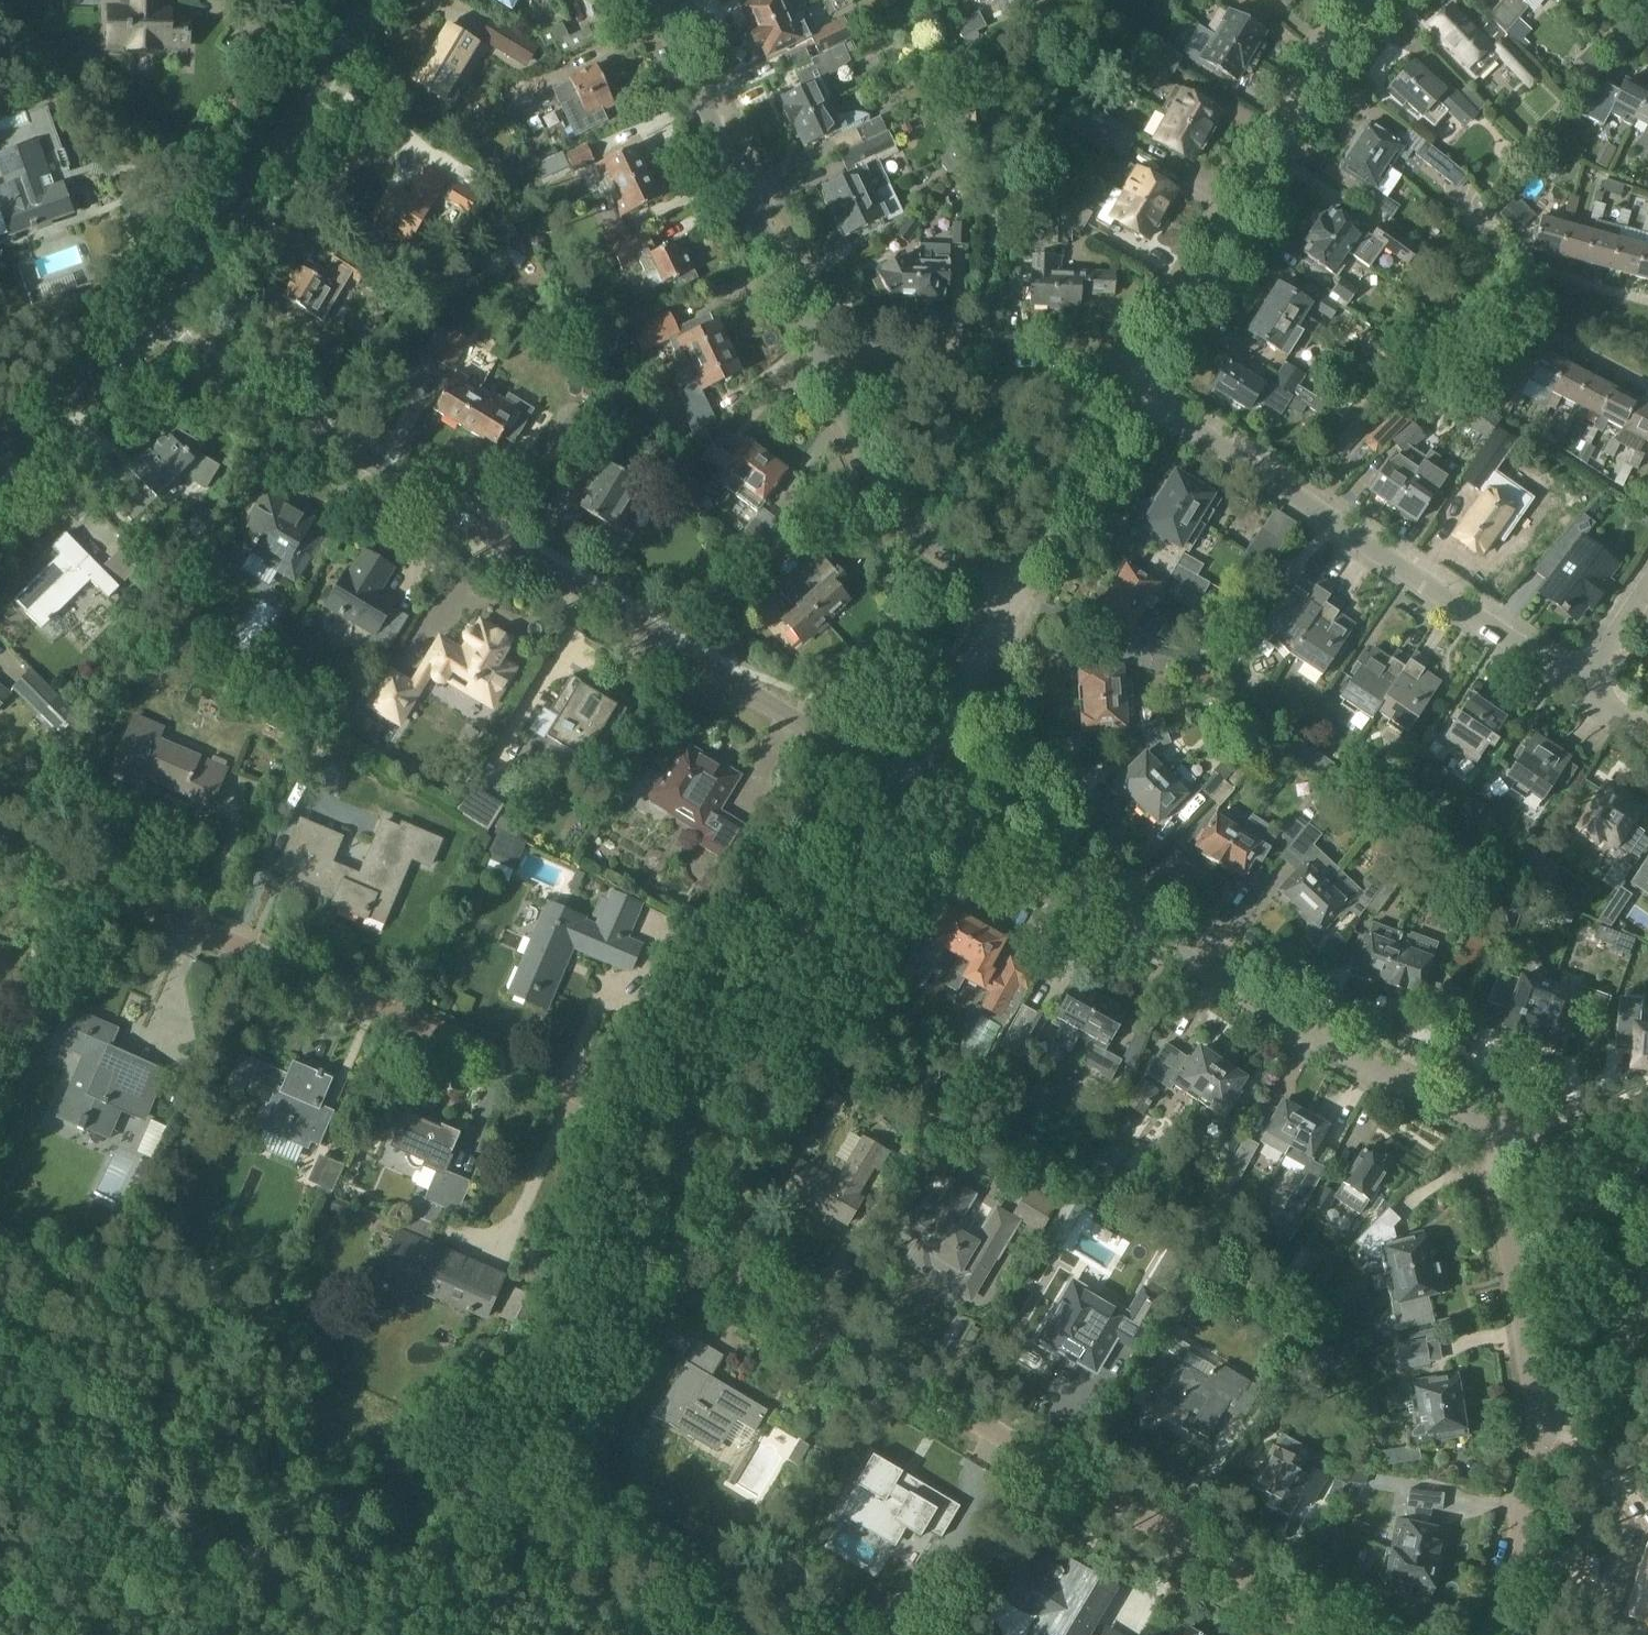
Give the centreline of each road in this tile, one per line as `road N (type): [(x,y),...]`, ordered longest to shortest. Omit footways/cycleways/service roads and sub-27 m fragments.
road 1 (residential): [(908,787),(198,355),(149,313)]
road 2 (residential): [(1348,1634),(697,1260),(680,1243),(671,1218),(691,1136)]
road 3 (residential): [(691,1136),(394,1017),(50,867),(0,837)]
road 4 (residential): [(1014,595),(936,552),(902,519),(656,0)]
road 5 (residential): [(1504,1131),(1247,998),(908,787)]
road 6 (residential): [(1584,688),(1198,434),(1129,401)]
road 7 (residential): [(1129,401),(1340,34),(1371,0)]
road 8 (residential): [(691,1136),(908,787)]
road 9 (residential): [(149,313),(361,0)]
road 10 (residential): [(1543,1423),(1489,1180),(1504,1131)]
road 11 (residential): [(1014,595),(1129,401)]
road 12 (residential): [(908,787),(1014,595)]
road 13 (residential): [(1494,1634),(1543,1423)]
road 14 (residential): [(11,460),(149,313)]
road 15 (residential): [(1543,1423),(1647,1285)]
road 16 (residential): [(1647,1160),(1504,1131)]

